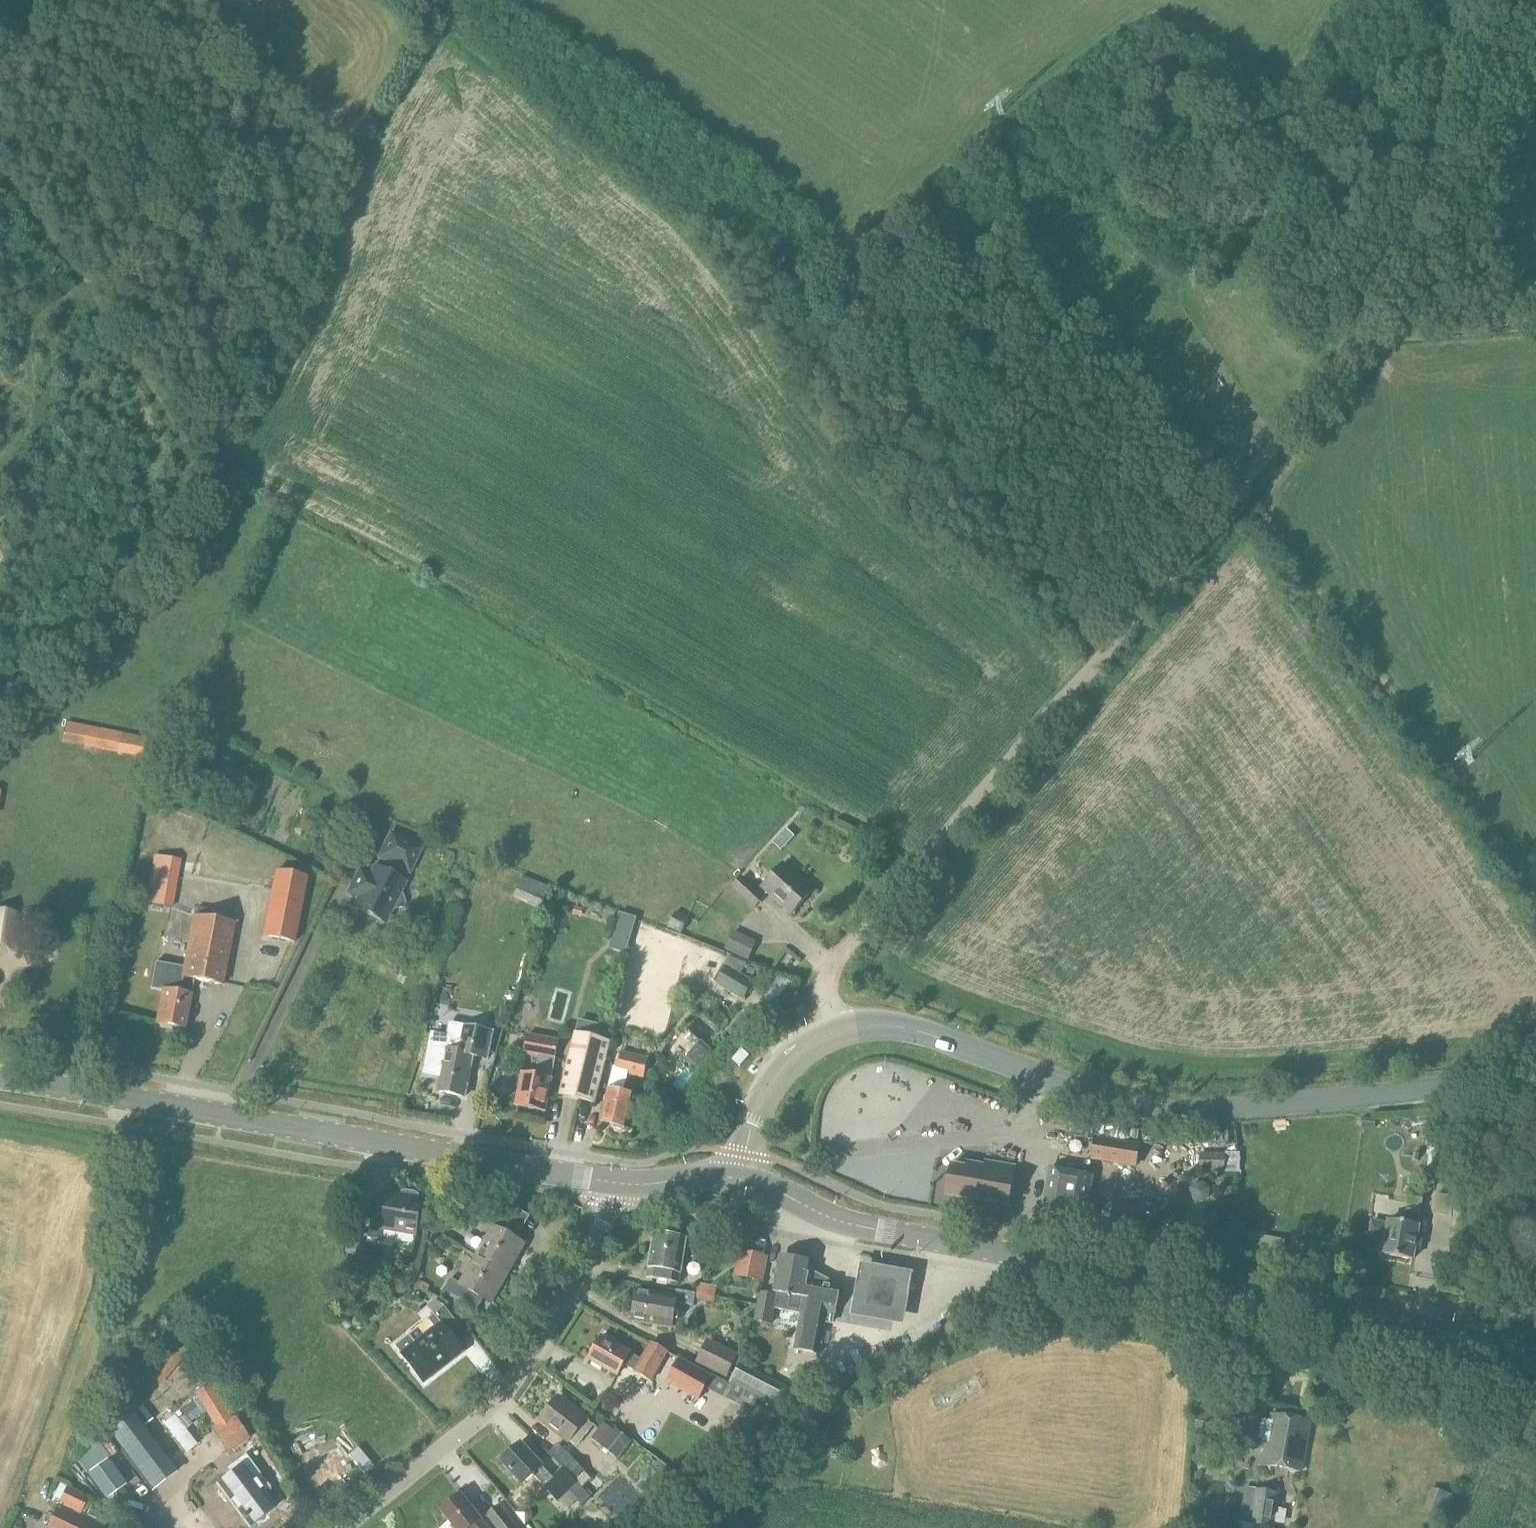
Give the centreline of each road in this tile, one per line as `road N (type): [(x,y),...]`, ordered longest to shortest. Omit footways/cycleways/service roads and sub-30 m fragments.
road 1 (track): [(1523,0),(1397,254),(1284,432),(1062,684),(824,977),(838,1030)]
road 2 (tertiary): [(739,1179),(767,1088),(813,1043),(859,1026),(922,1032),(1156,1110),(1535,1077)]
road 3 (secondary): [(1535,1364),(1495,1345),(1318,1301),(865,1229),(739,1179)]
road 4 (secondary): [(619,1183),(0,1074)]
road 5 (unclassified): [(340,1527),(502,1395),(560,1307),(619,1183)]
road 6 (track): [(205,462),(133,372),(86,285),(0,169)]
road 7 (secondary): [(739,1179),(619,1183)]

